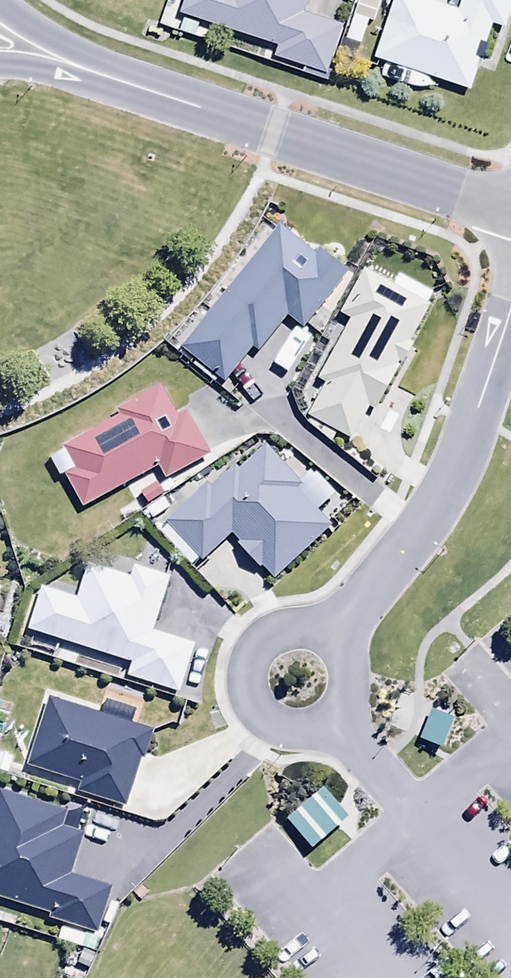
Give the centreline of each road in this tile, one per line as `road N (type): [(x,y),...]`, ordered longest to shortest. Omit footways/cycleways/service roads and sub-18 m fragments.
road 1 (residential): [(0,36),(272,138),(510,210)]
road 2 (residential): [(326,636),(401,560),(443,492),(510,312)]
road 3 (residential): [(334,714),(310,728),(282,726),(260,710),(249,684),(254,657),(272,637),(299,629),(326,636)]

